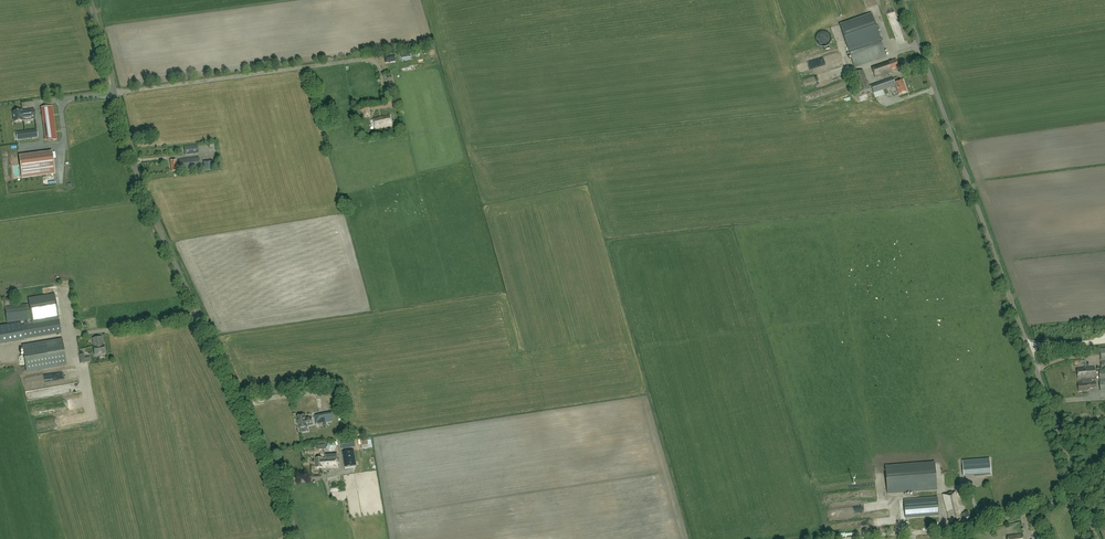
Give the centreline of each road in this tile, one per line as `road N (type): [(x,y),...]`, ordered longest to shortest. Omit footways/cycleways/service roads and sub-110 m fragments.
road 1 (unclassified): [(297,538),(273,466),(150,210),(90,0)]
road 2 (unclassified): [(1080,492),(901,0)]
road 3 (unclassified): [(842,538),(971,530),(1080,492)]

